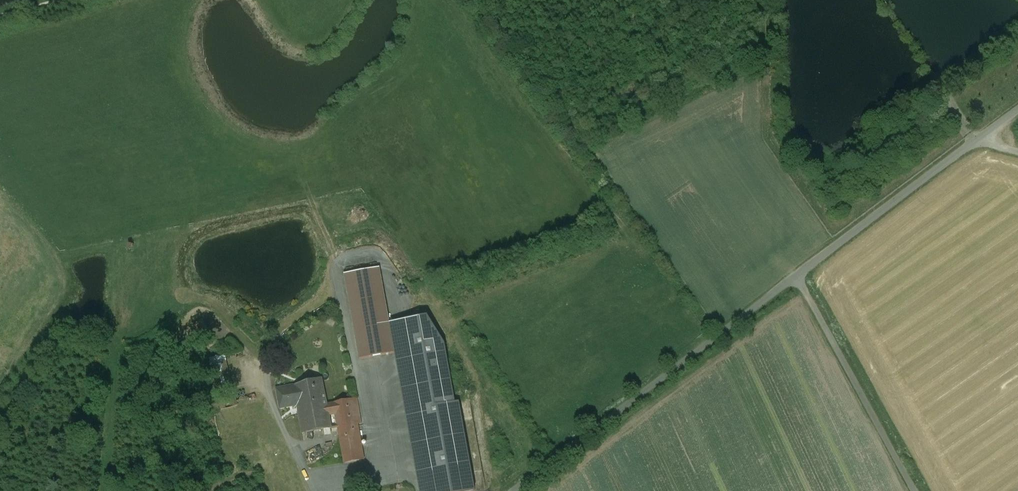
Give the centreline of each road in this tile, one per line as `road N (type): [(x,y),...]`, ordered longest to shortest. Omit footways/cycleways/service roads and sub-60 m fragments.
road 1 (unclassified): [(795,278),(515,490)]
road 2 (unclassified): [(795,278),(915,490)]
road 3 (unclassified): [(978,140),(795,278)]

